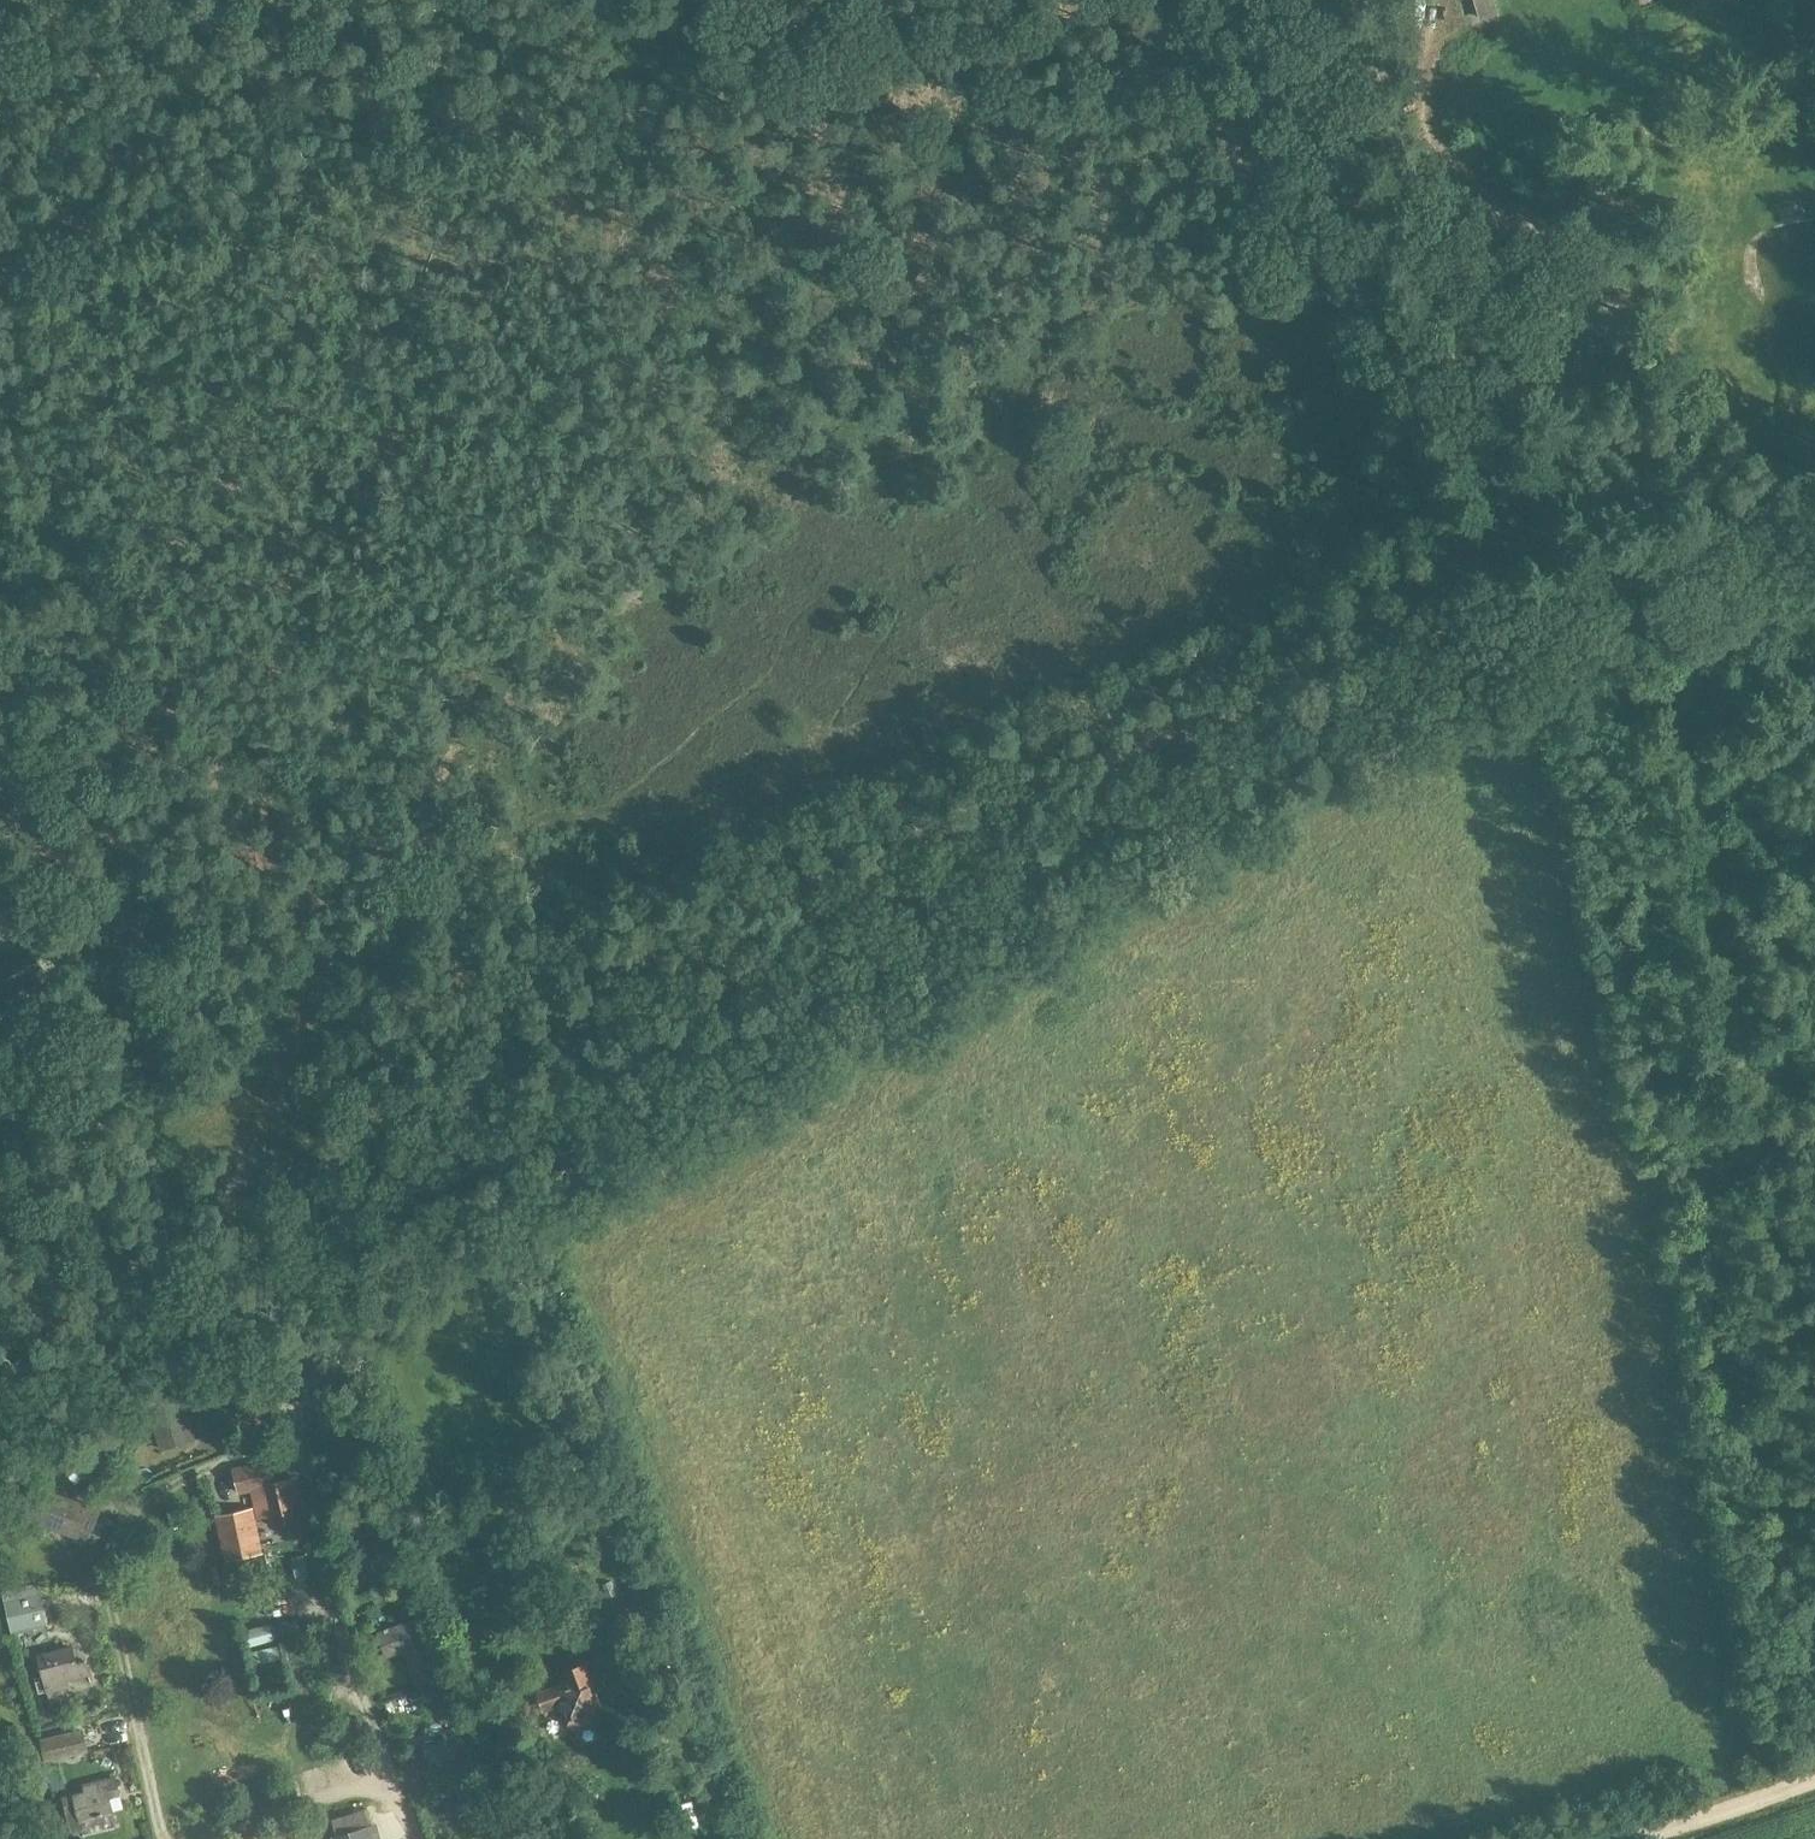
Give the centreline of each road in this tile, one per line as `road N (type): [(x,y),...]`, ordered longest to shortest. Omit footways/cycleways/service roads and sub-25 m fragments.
road 1 (unclassified): [(405,1800),(328,1586),(306,1469),(281,1449),(202,1471),(136,1519),(112,1580),(122,1661),(165,1838)]
road 2 (unclassified): [(1636,1838),(1814,1775)]
road 3 (unclassified): [(220,1838),(316,1796),(369,1793)]

